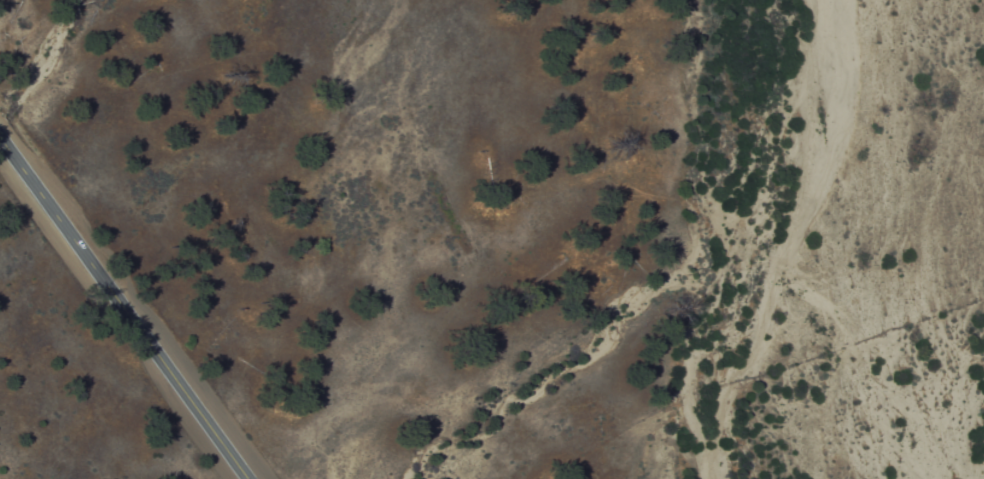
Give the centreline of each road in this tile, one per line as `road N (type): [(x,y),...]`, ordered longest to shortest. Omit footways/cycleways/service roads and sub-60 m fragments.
road 1 (primary): [(247,478),(0,138)]

